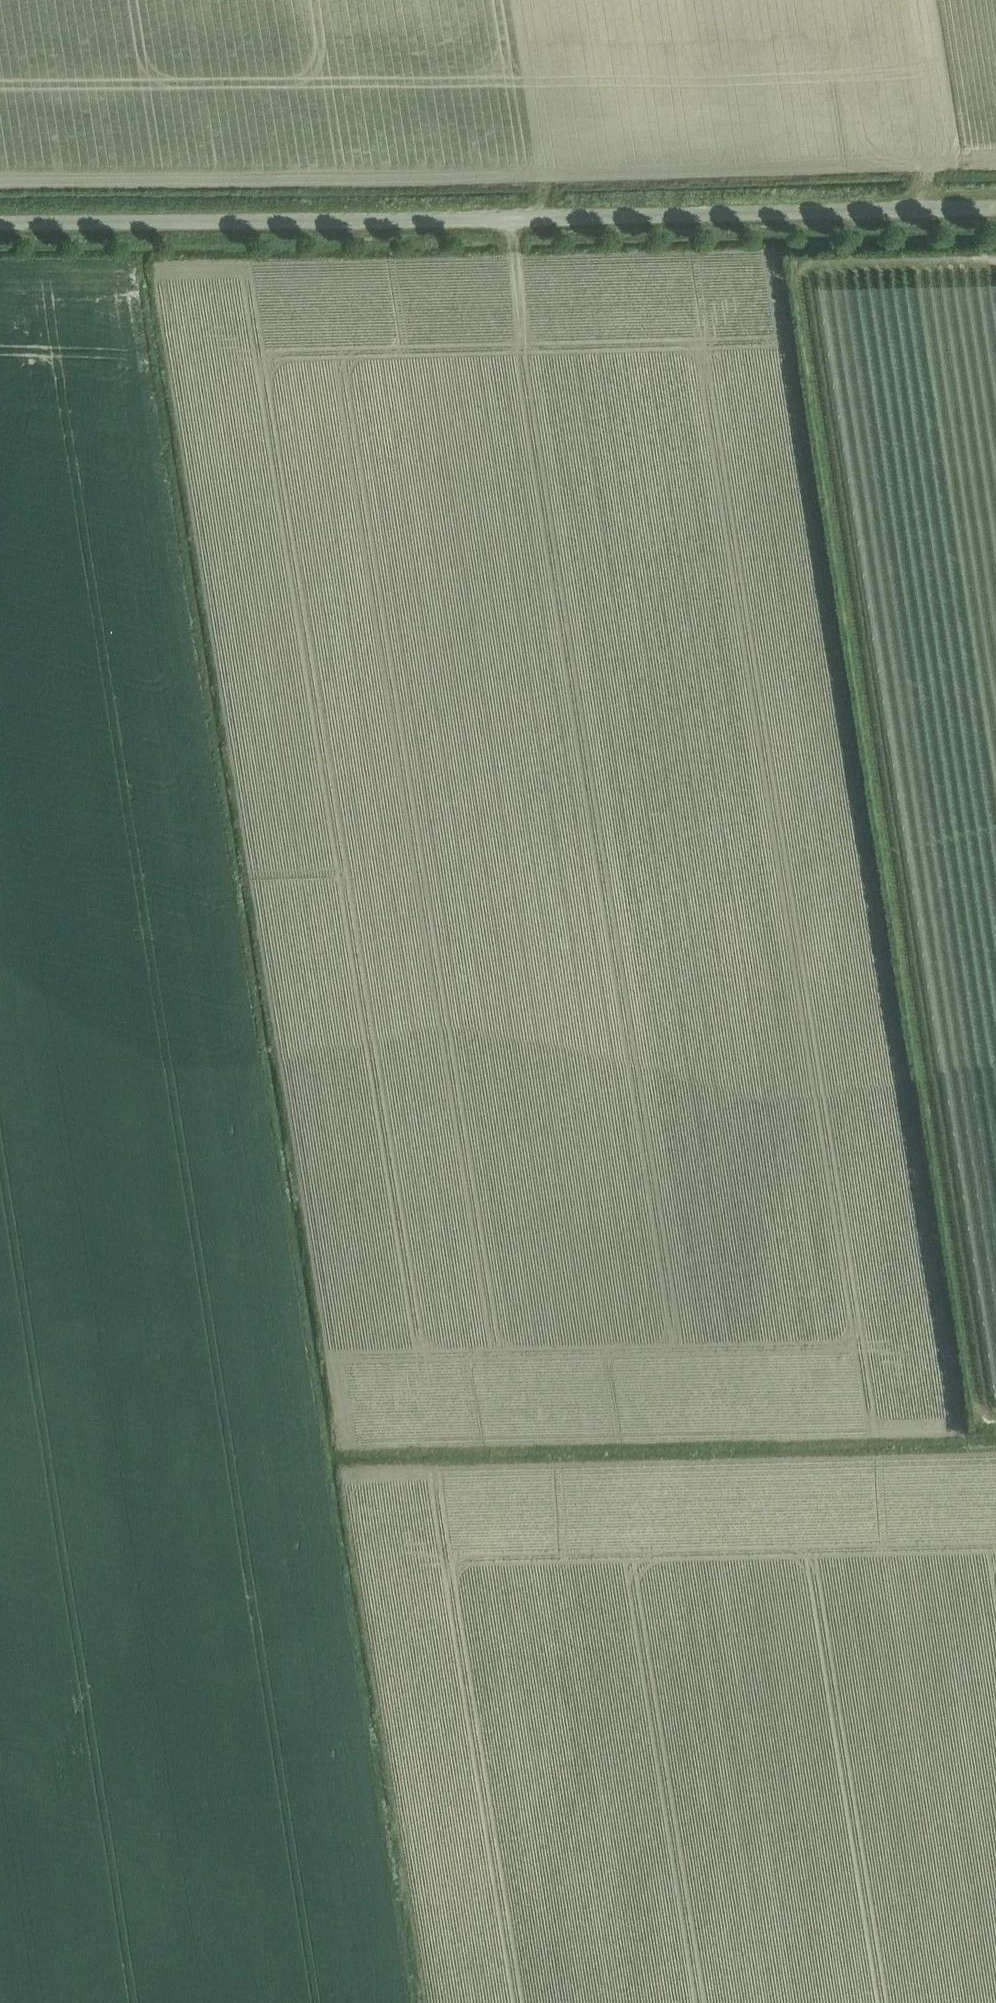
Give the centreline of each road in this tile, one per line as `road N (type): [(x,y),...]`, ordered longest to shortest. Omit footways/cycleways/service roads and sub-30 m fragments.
road 1 (unclassified): [(0,221),(995,209)]

